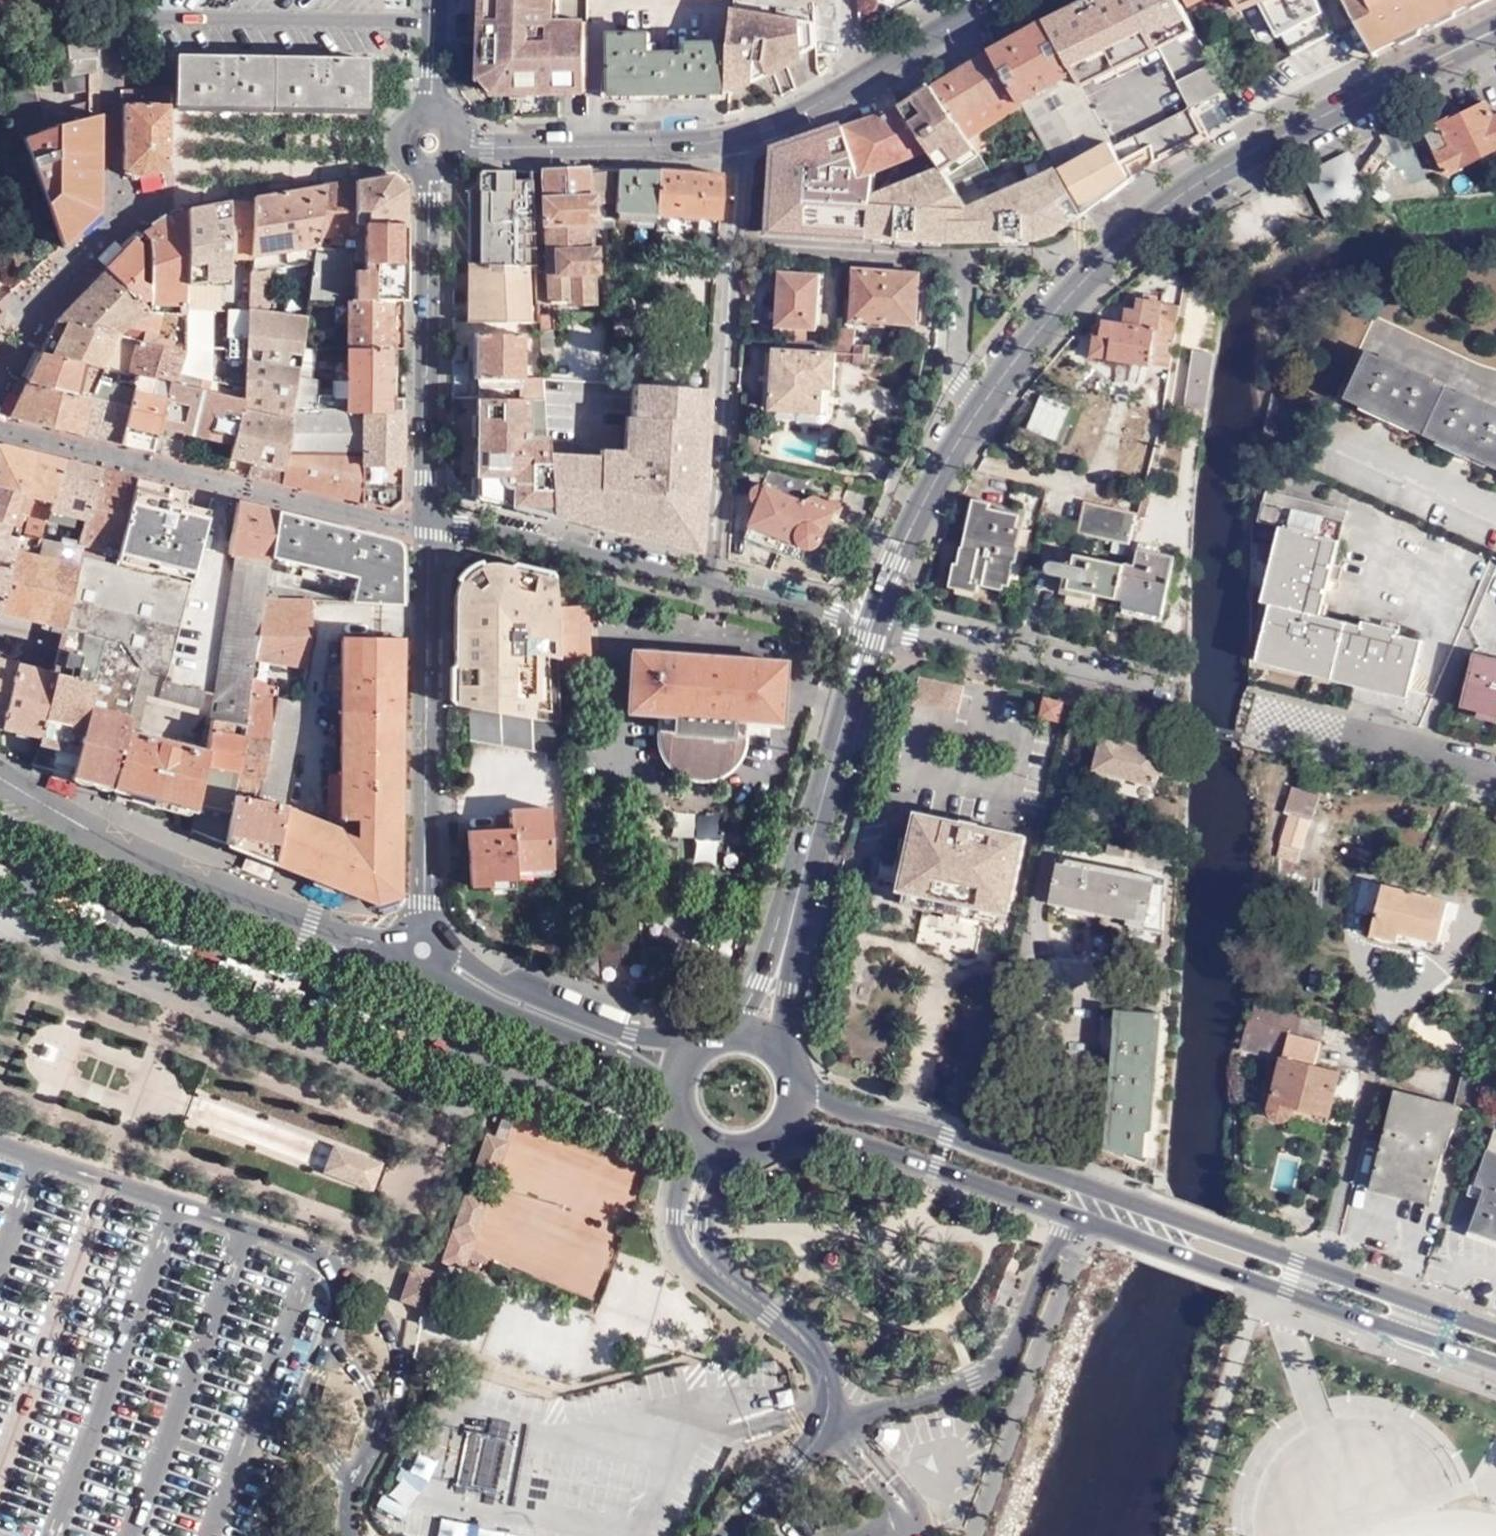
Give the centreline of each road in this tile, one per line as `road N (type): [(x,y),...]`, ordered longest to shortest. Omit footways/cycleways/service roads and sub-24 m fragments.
road 1 (primary): [(781,1131),(838,1133),(1495,1363)]
road 2 (primary): [(1495,1331),(849,1108),(795,1082)]
road 3 (primary): [(1495,29),(1184,194),(1097,266),(981,403)]
road 4 (residential): [(0,775),(159,865),(310,924),(417,952)]
road 5 (residential): [(417,952),(425,903),(429,523)]
road 6 (residential): [(733,250),(959,260),(963,363),(981,403)]
road 7 (residential): [(430,171),(429,523)]
road 8 (primary): [(873,621),(780,959)]
road 9 (residential): [(711,586),(733,250)]
road 10 (residential): [(740,141),(852,92),(1018,0)]
road 11 (residential): [(873,621),(1173,693)]
road 12 (tertiary): [(703,1043),(656,1040),(577,1017),(417,952)]
road 13 (tertiary): [(417,952),(446,979),(678,1082)]
road 14 (residential): [(429,523),(711,586)]
road 15 (residential): [(457,146),(663,149),(740,141)]
road 16 (primary): [(981,403),(906,535),(873,621)]
road 17 (residential): [(1495,772),(1263,713)]
road 18 (residential): [(711,586),(873,621)]
road 19 (primary): [(678,1082),(687,1125),(712,1146),(745,1151),(781,1131)]
road 20 (unclassified): [(914,1513),(826,1417)]

